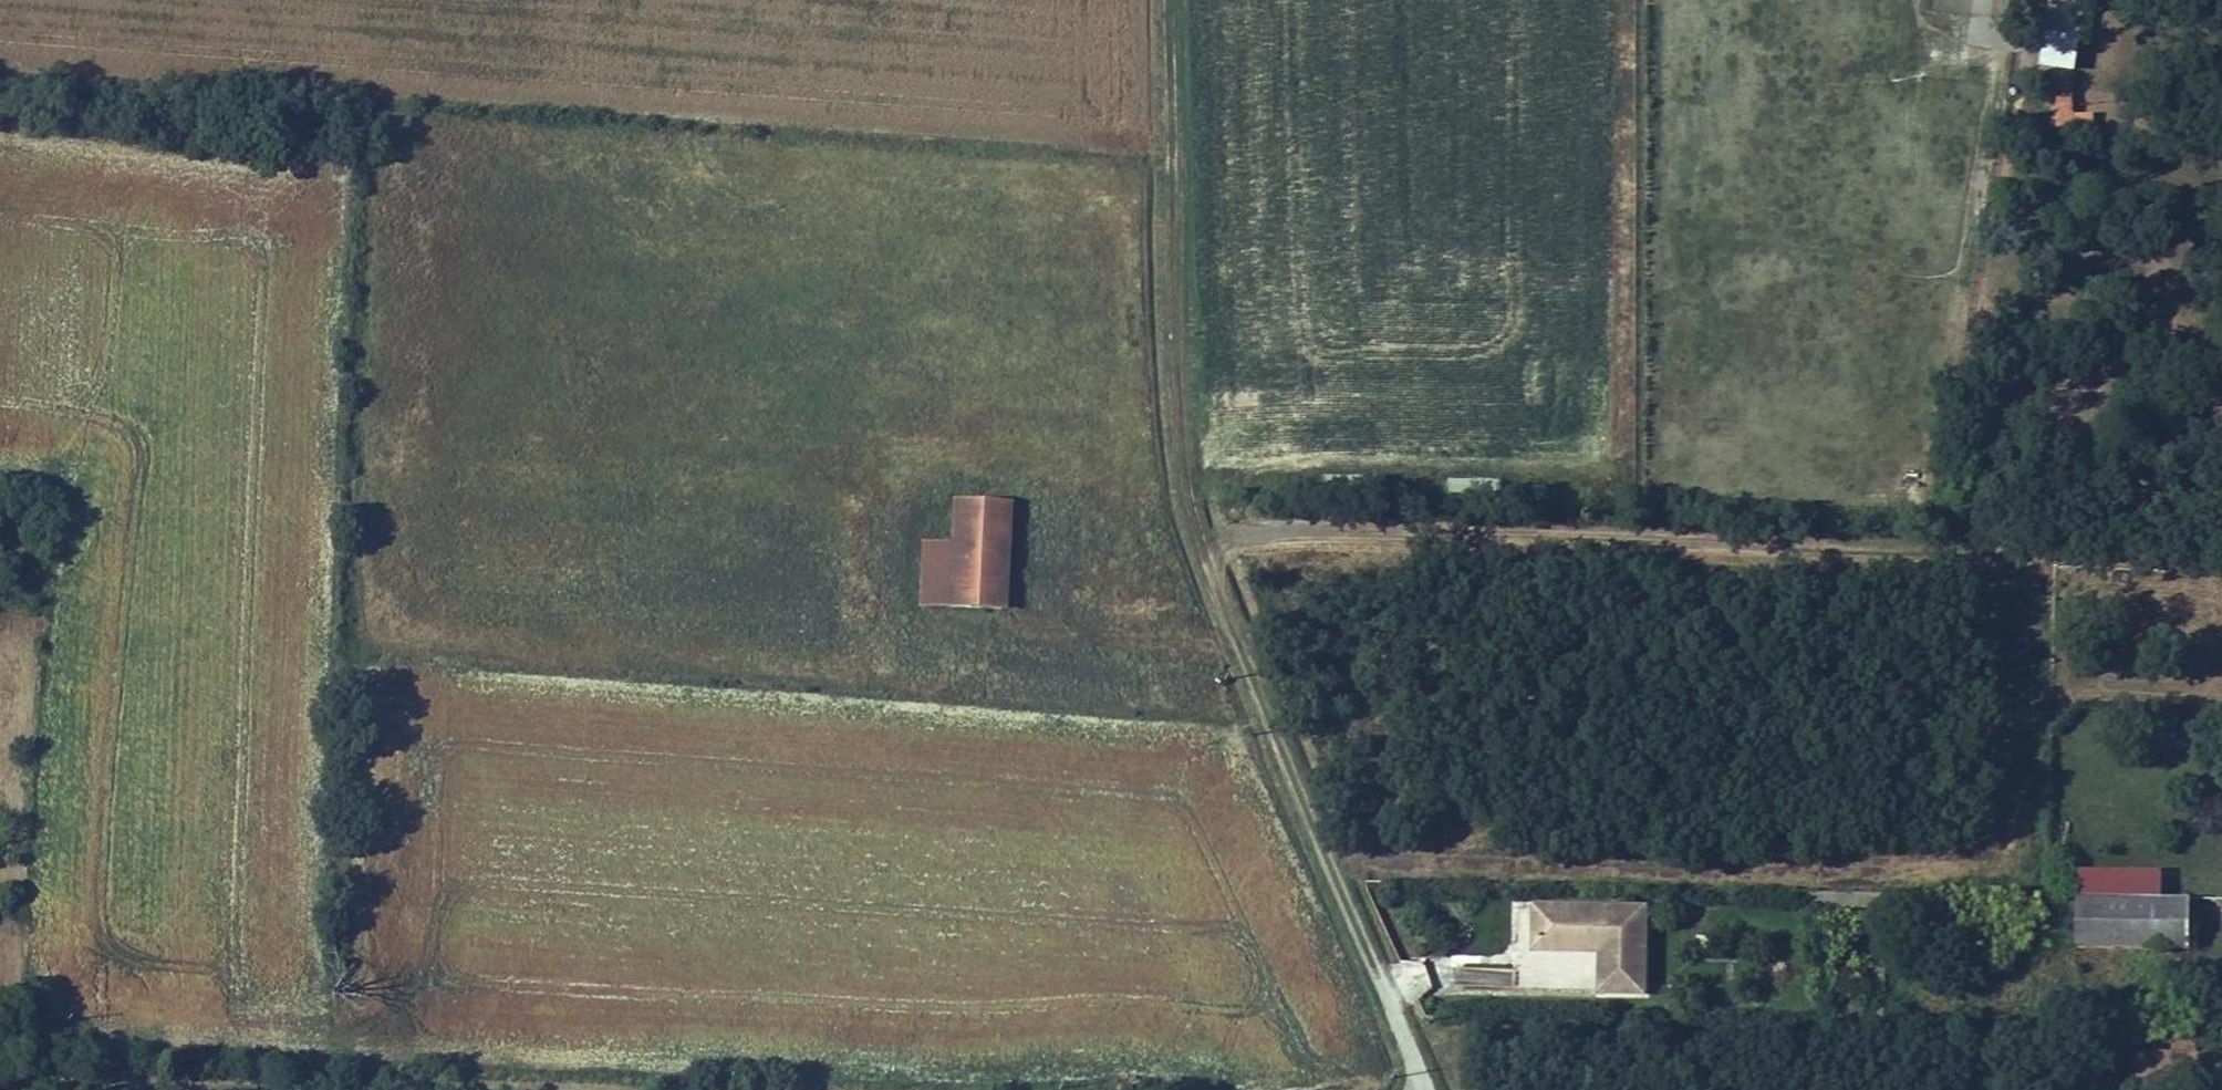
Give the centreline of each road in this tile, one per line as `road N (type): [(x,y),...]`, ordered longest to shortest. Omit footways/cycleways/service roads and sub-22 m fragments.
road 1 (track): [(1168,0),(1163,353),(1181,485),(1232,634),(1376,968)]
road 2 (residential): [(1432,1089),(1376,968)]

